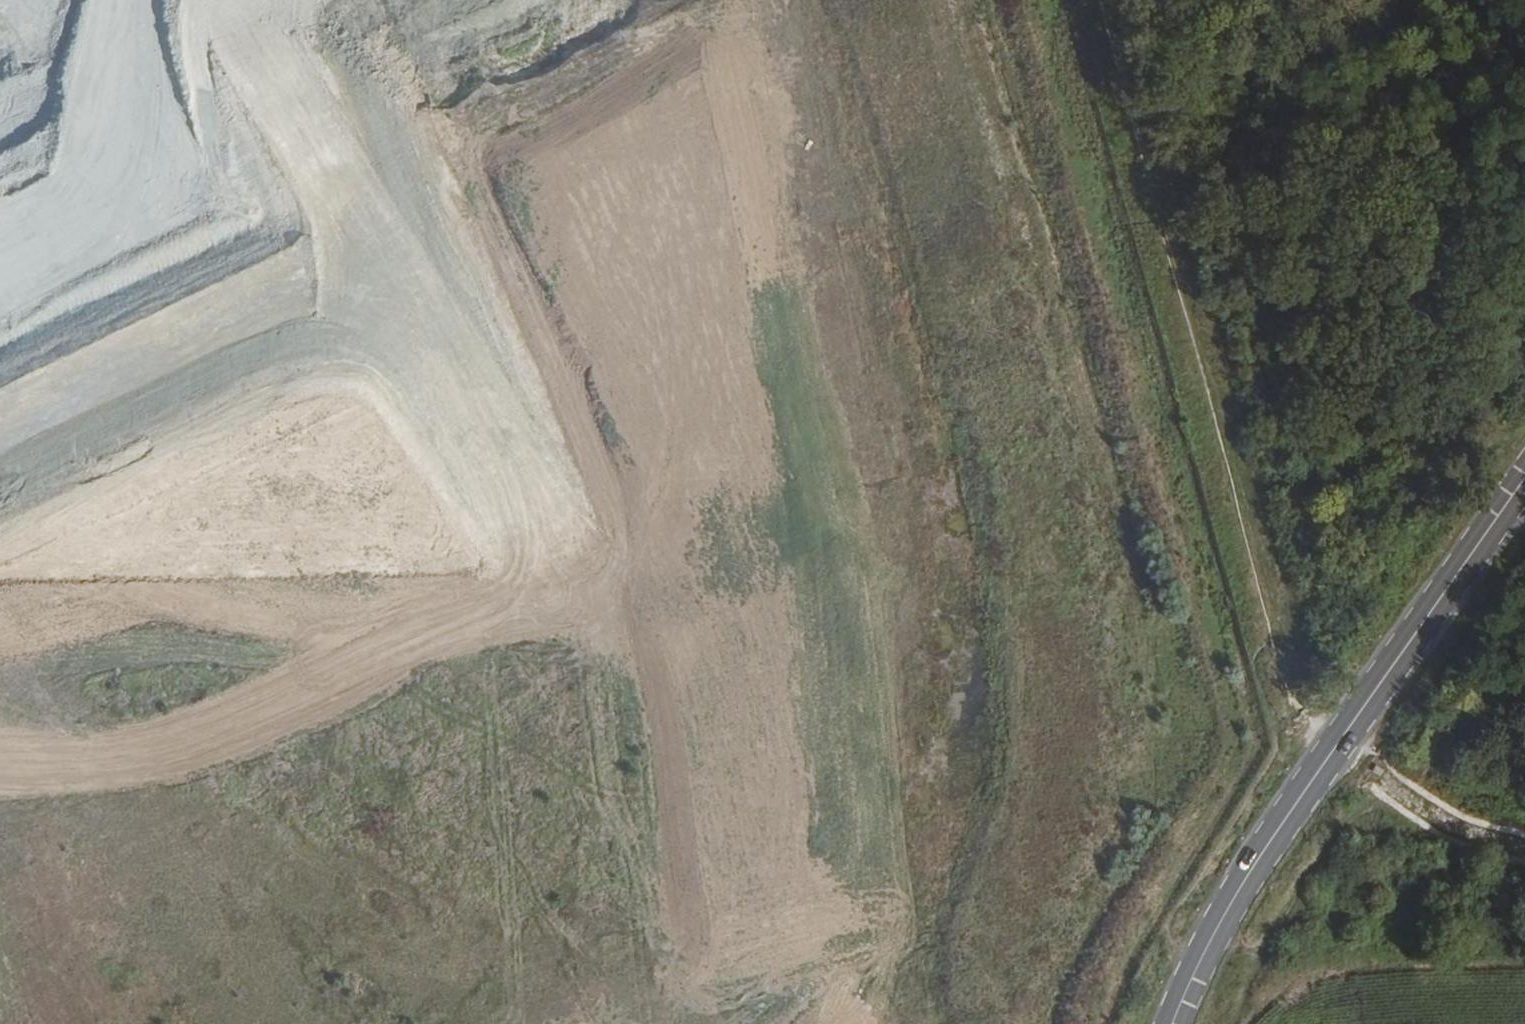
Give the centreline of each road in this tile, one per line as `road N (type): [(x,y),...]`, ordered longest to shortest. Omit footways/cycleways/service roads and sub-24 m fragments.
road 1 (primary): [(1450,583),(1368,678),(1286,800),(1236,894)]
road 2 (primary): [(1236,894),(1386,689),(1450,583)]
road 3 (primary): [(1172,1023),(1236,894)]
road 4 (primary): [(1450,583),(1524,478)]

